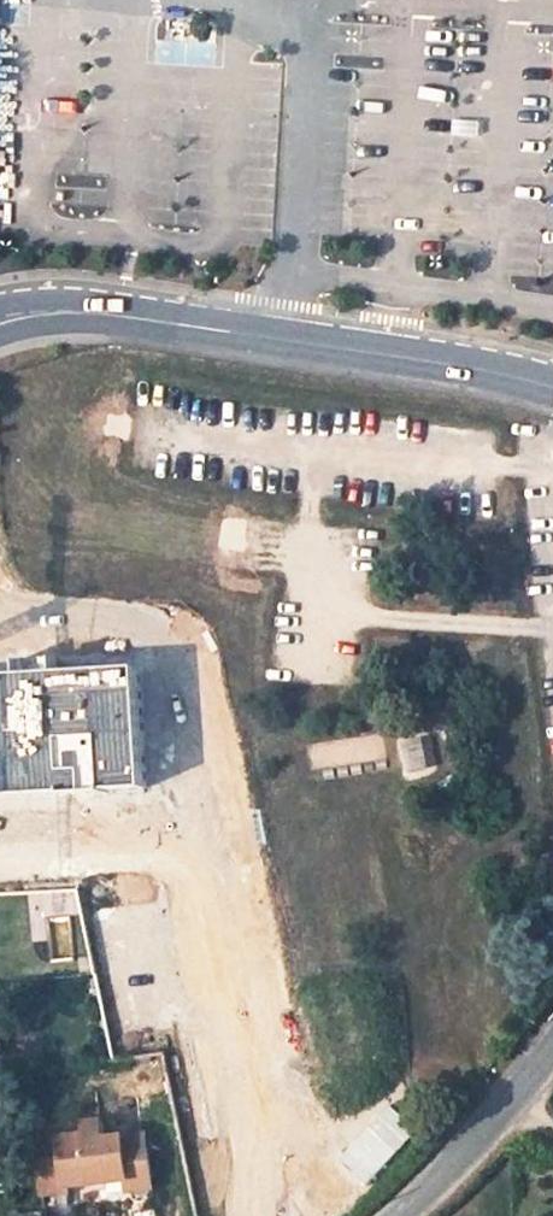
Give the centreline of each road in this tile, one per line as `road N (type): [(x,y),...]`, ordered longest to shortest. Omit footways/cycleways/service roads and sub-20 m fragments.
road 1 (unclassified): [(552,388),(389,355),(127,319),(55,314),(0,328)]
road 2 (unclassified): [(398,1215),(494,1122),(552,1049)]

